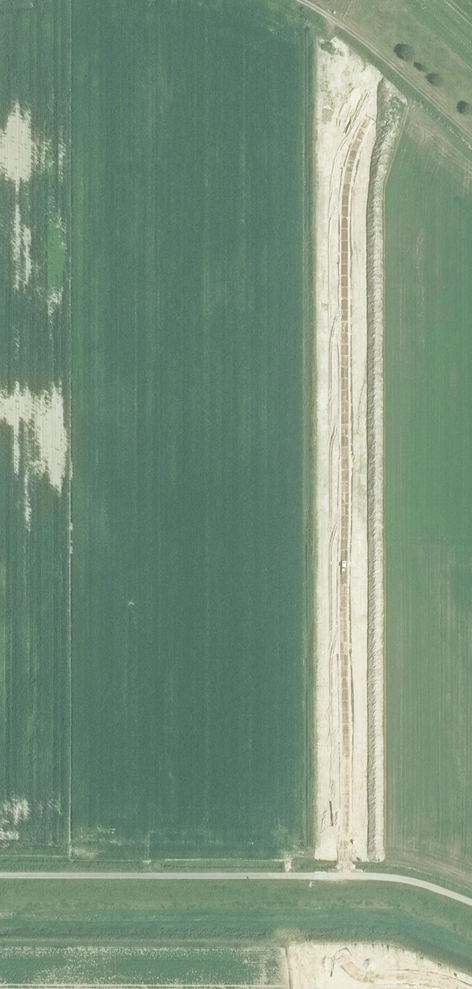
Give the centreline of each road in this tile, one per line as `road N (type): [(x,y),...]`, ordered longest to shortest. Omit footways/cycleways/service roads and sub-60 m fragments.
road 1 (unclassified): [(0,878),(367,877),(471,906)]
road 2 (track): [(362,47),(471,146)]

